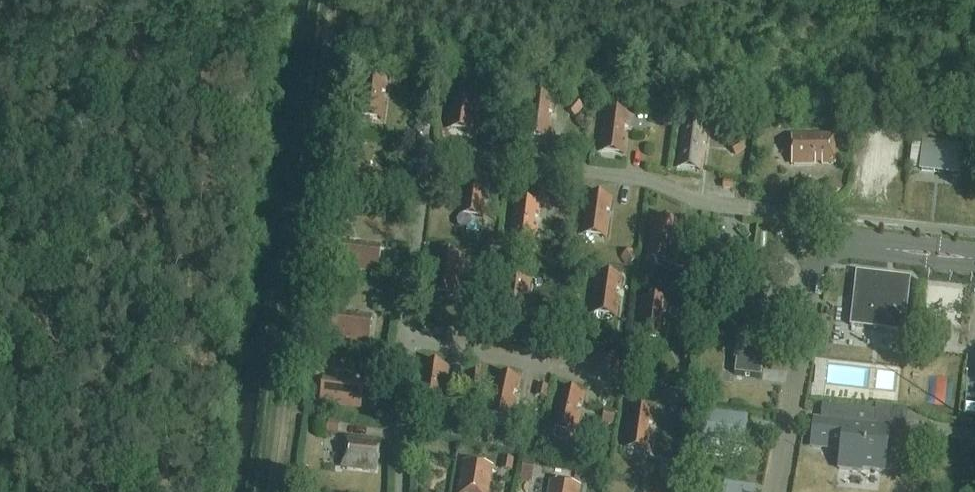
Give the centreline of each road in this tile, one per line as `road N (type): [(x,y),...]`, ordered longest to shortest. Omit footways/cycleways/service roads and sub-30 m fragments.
road 1 (track): [(330,0),(267,491)]

